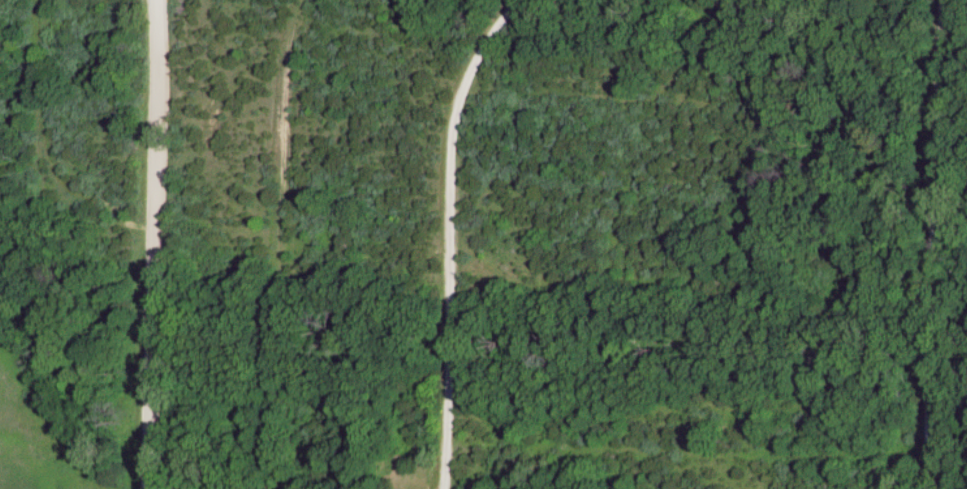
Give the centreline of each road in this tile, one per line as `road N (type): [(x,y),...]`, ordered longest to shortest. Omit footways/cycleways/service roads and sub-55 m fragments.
road 1 (residential): [(444,488),(452,122),(483,46),(518,0)]
road 2 (residential): [(927,488),(939,0)]
road 3 (residential): [(147,488),(158,0)]
road 4 (residential): [(284,235),(43,222),(33,0)]
road 5 (residential): [(305,0),(283,81),(284,235)]
road 6 (residential): [(279,467),(284,235)]

